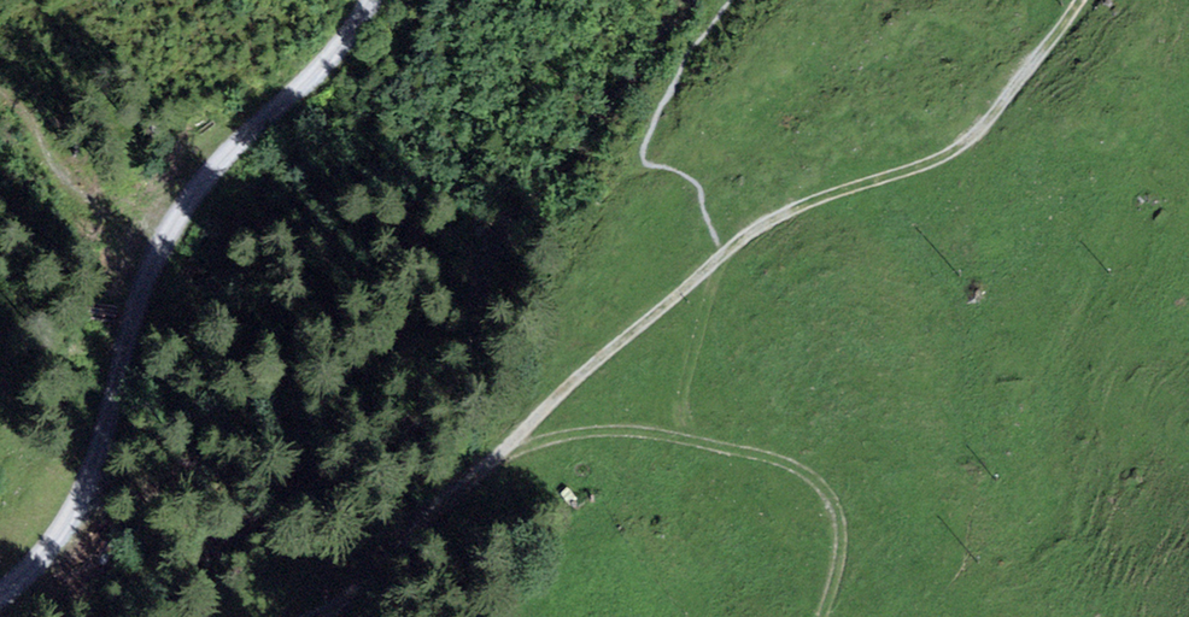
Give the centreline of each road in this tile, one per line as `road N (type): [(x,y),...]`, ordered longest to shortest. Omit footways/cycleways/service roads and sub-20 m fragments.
road 1 (track): [(372,0),(328,64),(233,150),(190,201),(129,328),(83,491),(43,553),(0,593)]
road 2 (track): [(489,469),(606,431),(684,438),(788,462),(838,511),(840,555),(819,616)]
road 3 (track): [(723,251),(803,203),(948,156),(983,129),(1079,0)]
road 4 (track): [(592,366),(398,565),(315,616)]
road 5 (track): [(592,366),(723,251)]

